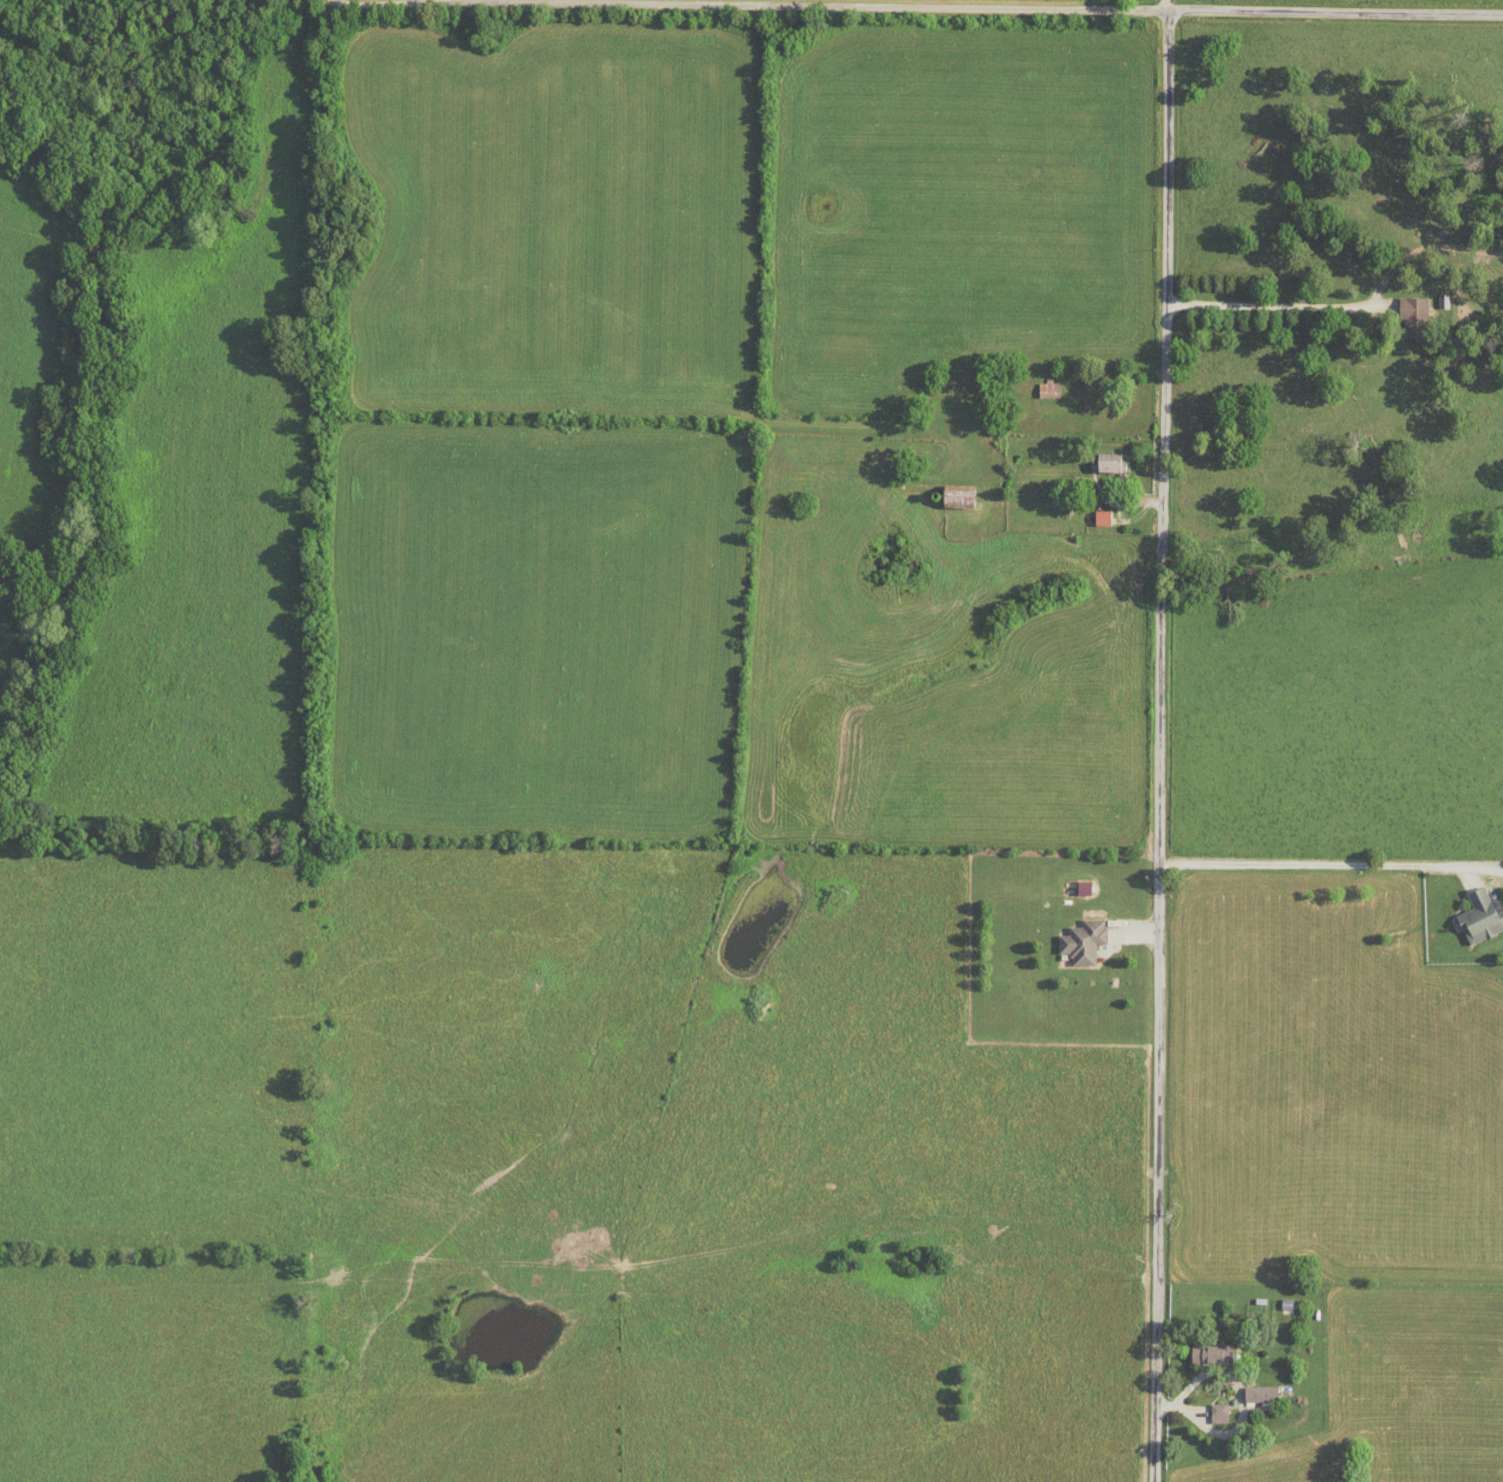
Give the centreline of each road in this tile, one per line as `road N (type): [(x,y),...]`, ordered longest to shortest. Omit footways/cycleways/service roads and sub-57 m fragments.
road 1 (residential): [(1159,1481),(1173,10)]
road 2 (residential): [(1502,14),(542,0)]

